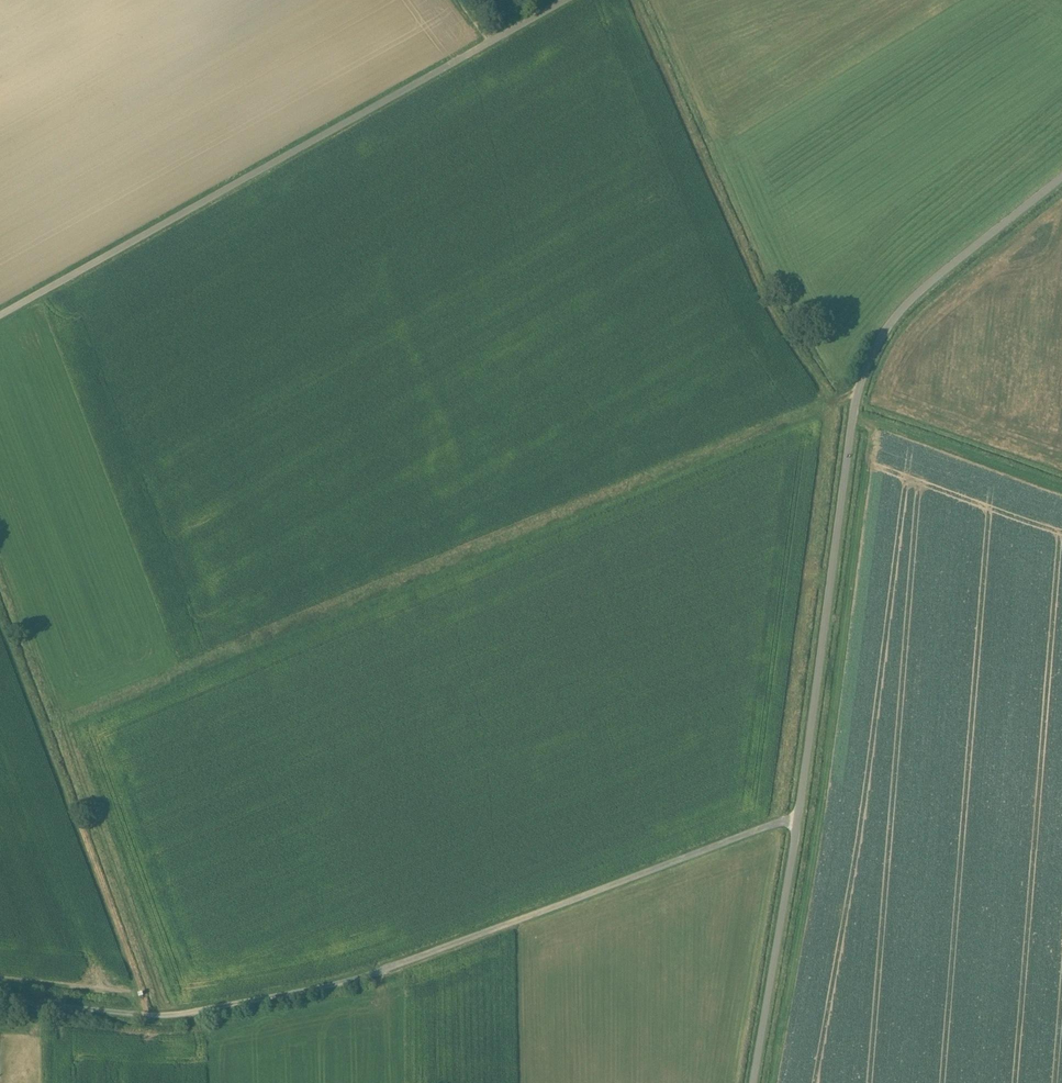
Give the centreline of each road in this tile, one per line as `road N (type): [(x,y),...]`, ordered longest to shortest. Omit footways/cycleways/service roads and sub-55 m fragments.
road 1 (unclassified): [(752,1082),(801,815),(858,391),(895,318),(1061,176)]
road 2 (track): [(858,391),(59,723)]
road 3 (unclassified): [(0,314),(562,0)]

